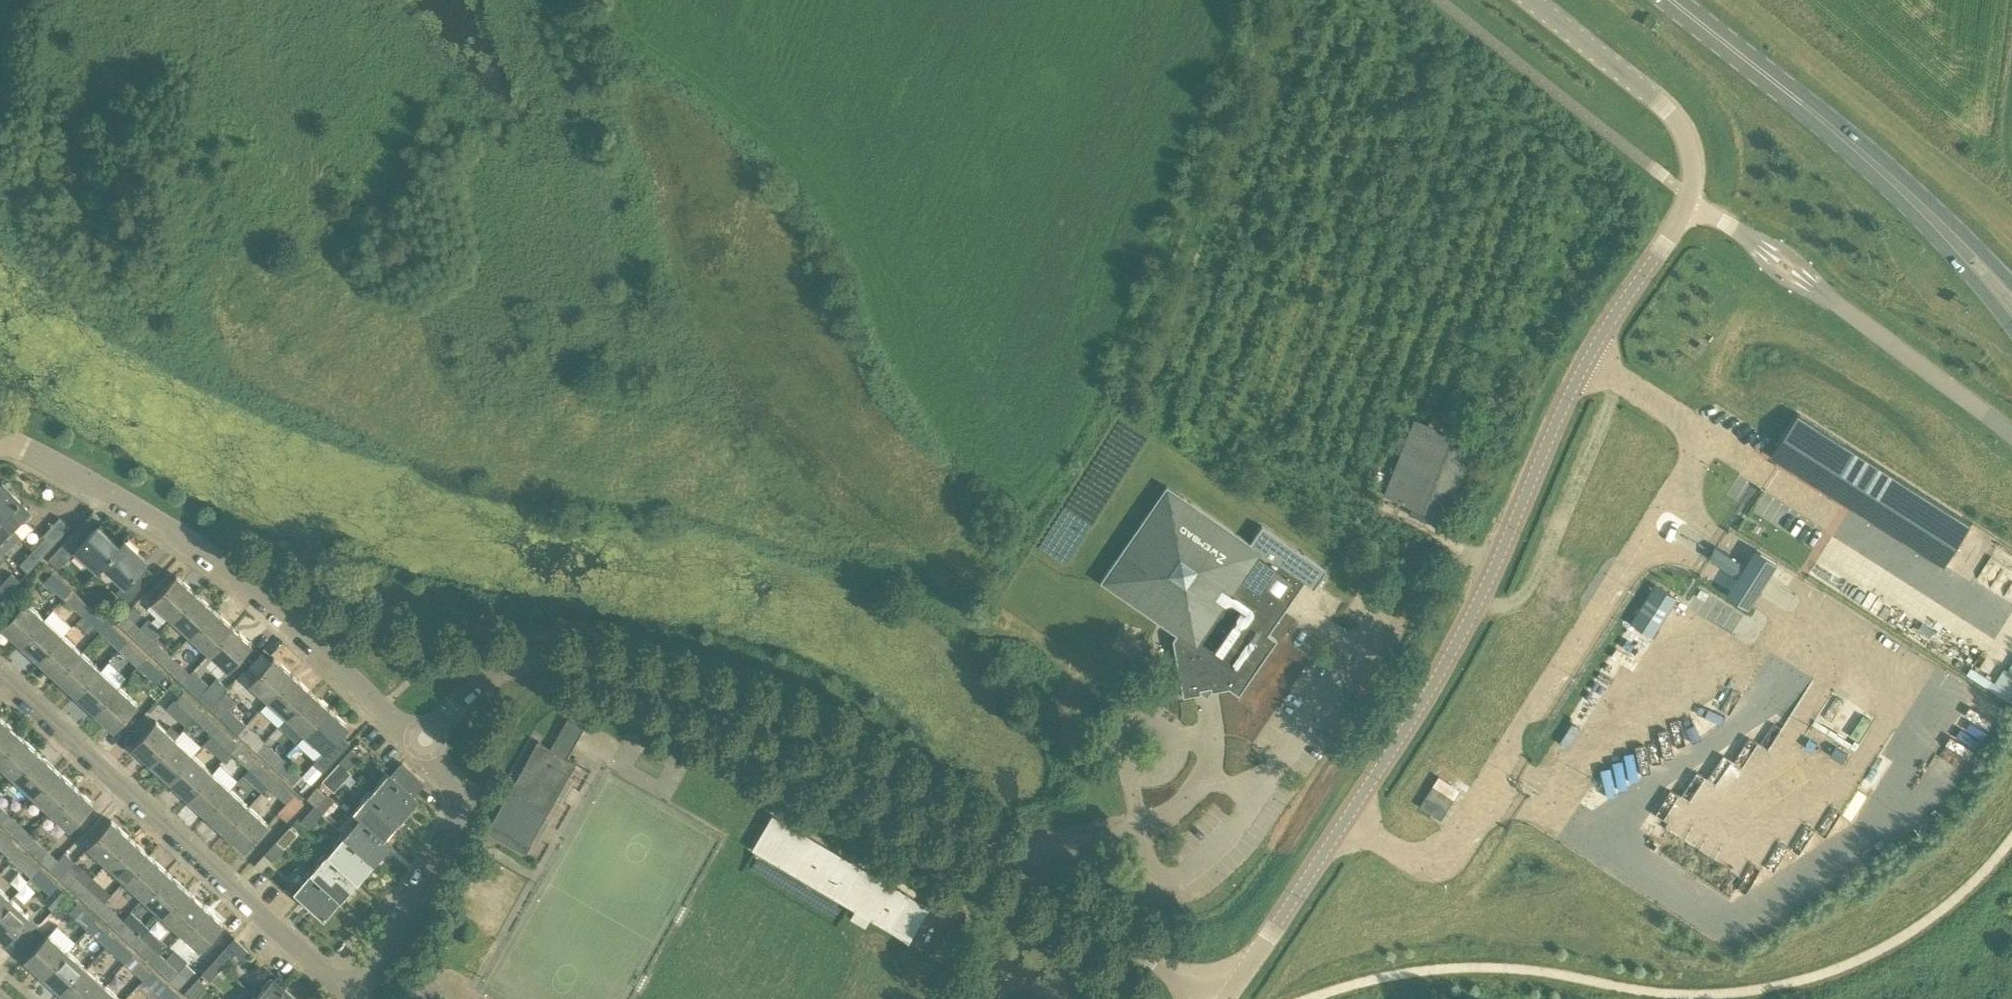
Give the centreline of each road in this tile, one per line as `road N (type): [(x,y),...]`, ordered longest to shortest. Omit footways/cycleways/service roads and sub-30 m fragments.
road 1 (tertiary): [(1227,998),(1442,669),(1565,402),(1689,201)]
road 2 (tertiary): [(1209,998),(854,755),(764,713),(557,660),(514,664),(420,738)]
road 3 (tertiary): [(420,738),(260,591),(158,525),(0,443)]
road 4 (residential): [(351,998),(0,677)]
road 5 (unclassified): [(2011,436),(1689,201)]
road 6 (primary): [(1744,58),(1883,186),(2011,327)]
road 7 (primary): [(2011,283),(1803,93),(1744,58)]
road 8 (residential): [(358,998),(472,801),(420,738)]
road 9 (tertiary): [(1689,201),(1690,157),(1672,116),(1535,0)]

